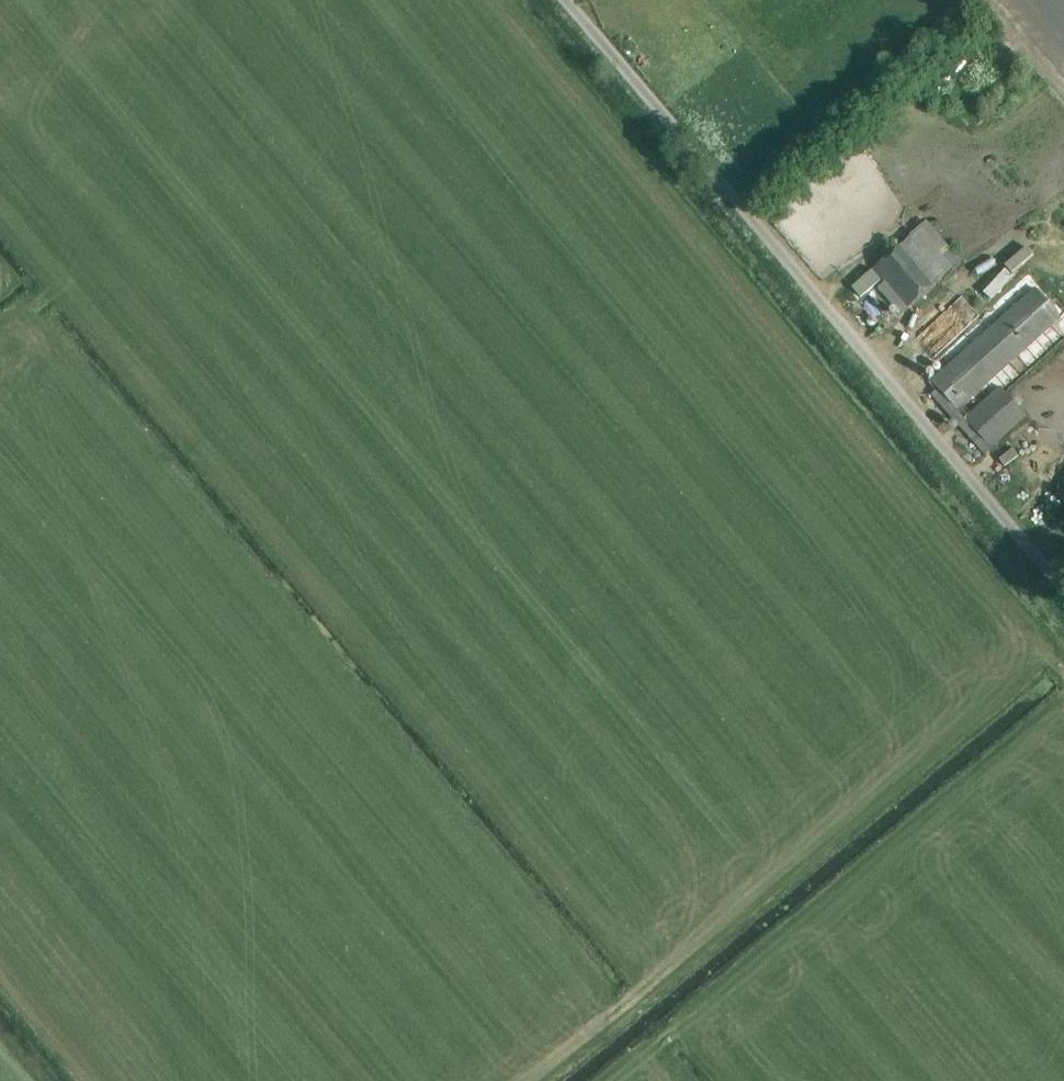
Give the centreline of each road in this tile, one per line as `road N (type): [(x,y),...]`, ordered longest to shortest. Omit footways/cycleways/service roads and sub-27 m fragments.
road 1 (unclassified): [(1063,592),(565,0)]

